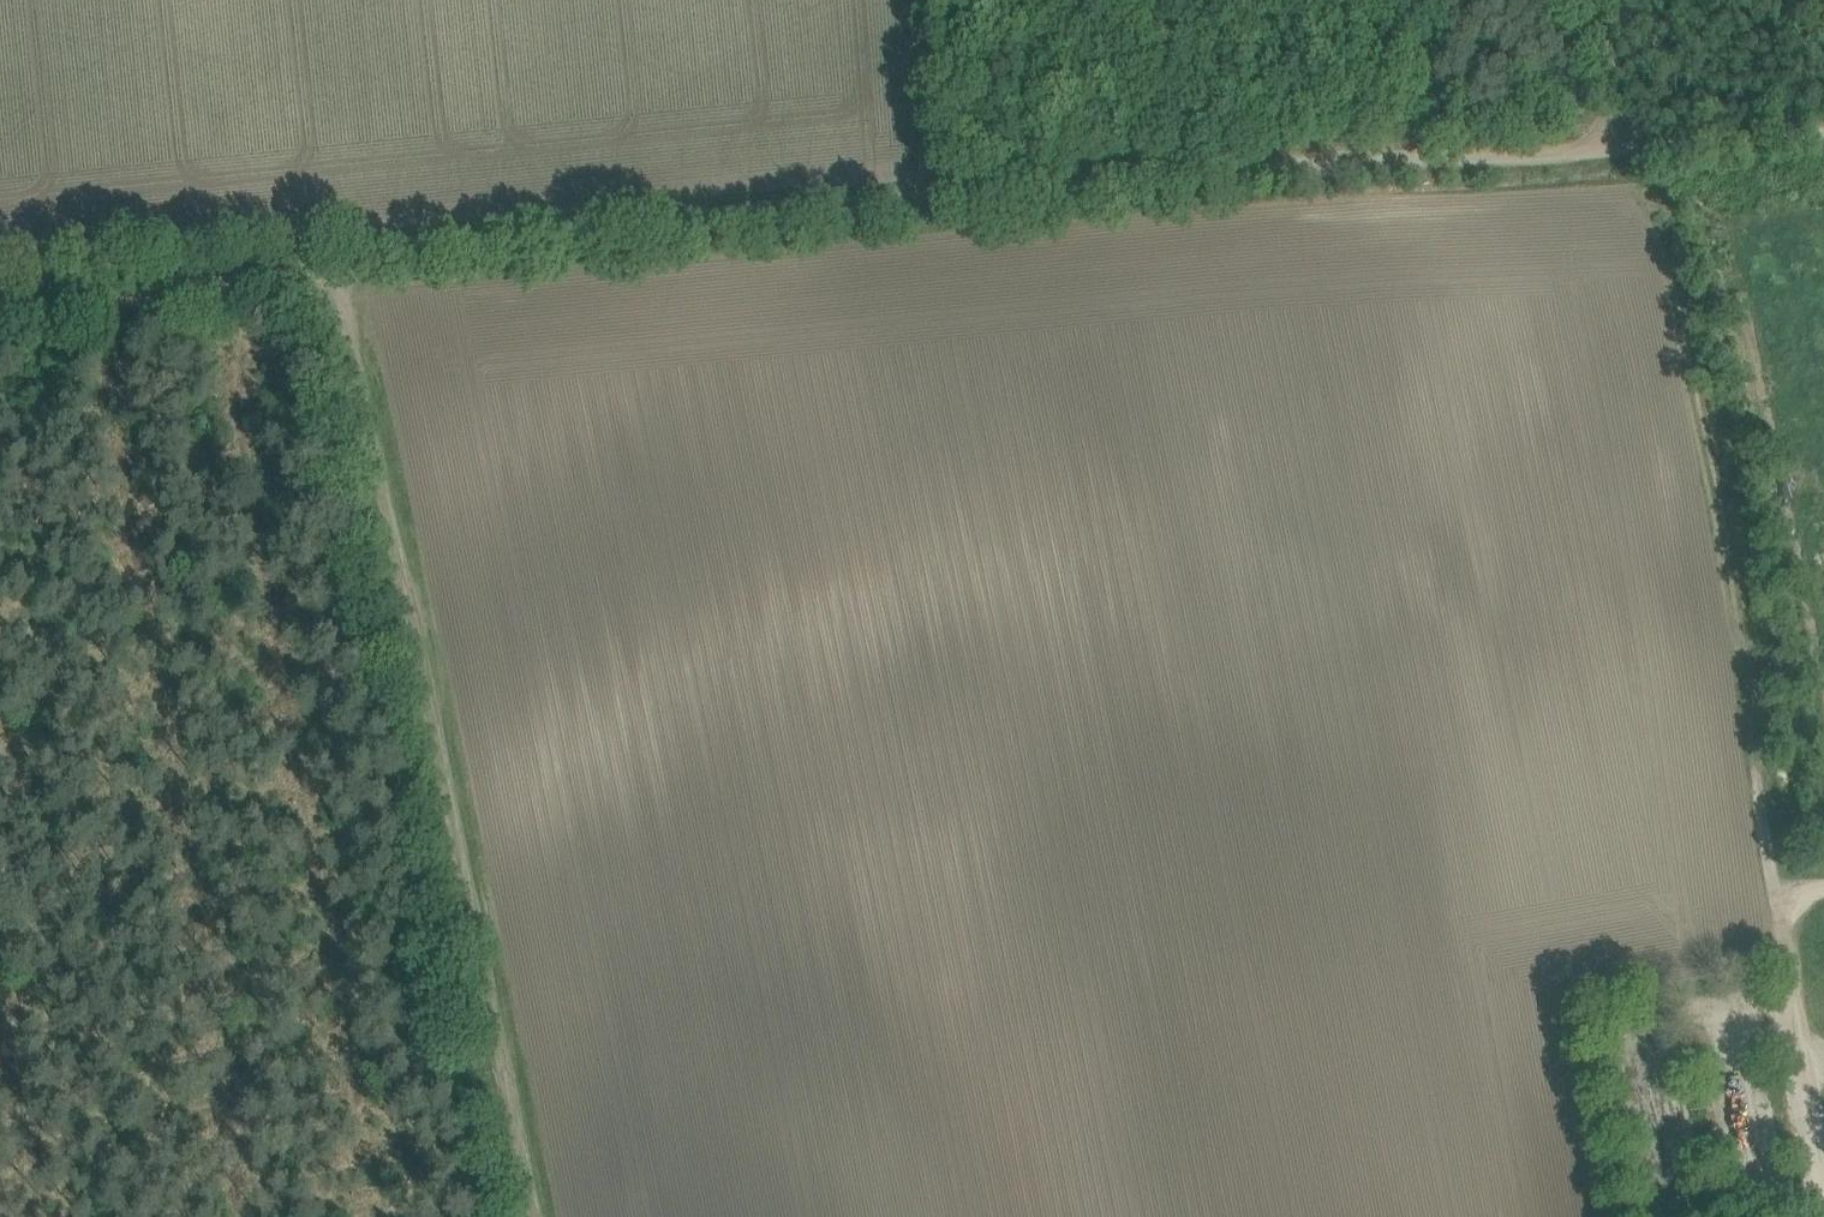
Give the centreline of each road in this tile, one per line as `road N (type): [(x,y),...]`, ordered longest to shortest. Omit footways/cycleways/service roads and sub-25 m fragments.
road 1 (track): [(0,307),(328,270),(443,235),(1605,151)]
road 2 (track): [(532,1216),(336,268)]
road 3 (track): [(1823,126),(1605,151)]
road 4 (track): [(1605,151),(1590,0)]

